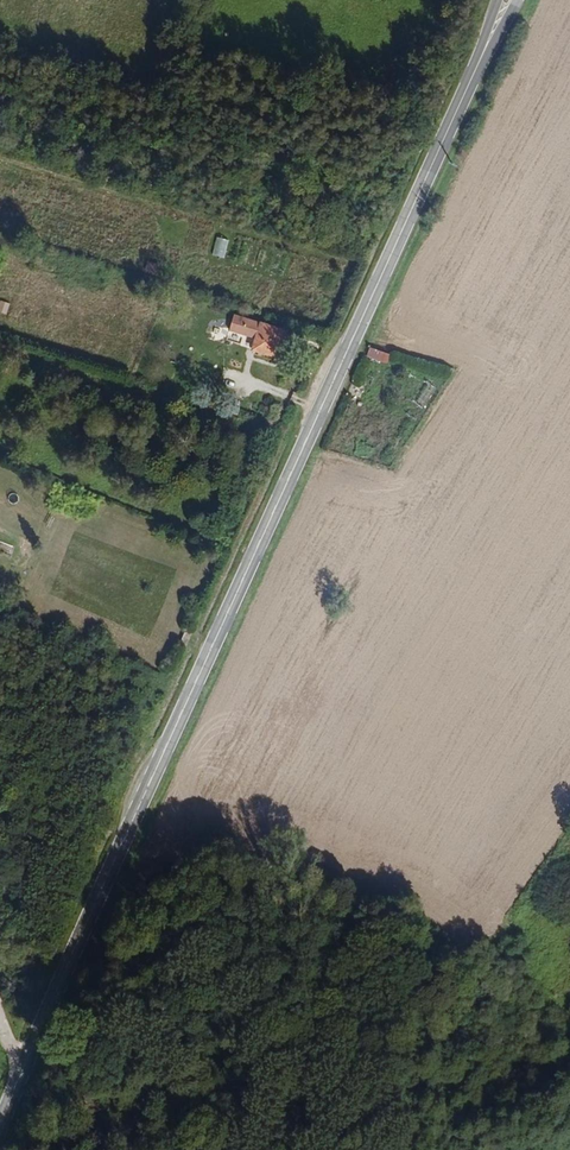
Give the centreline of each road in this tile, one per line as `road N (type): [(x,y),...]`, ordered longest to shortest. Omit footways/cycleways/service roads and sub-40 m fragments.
road 1 (secondary): [(35,1058),(486,47)]

